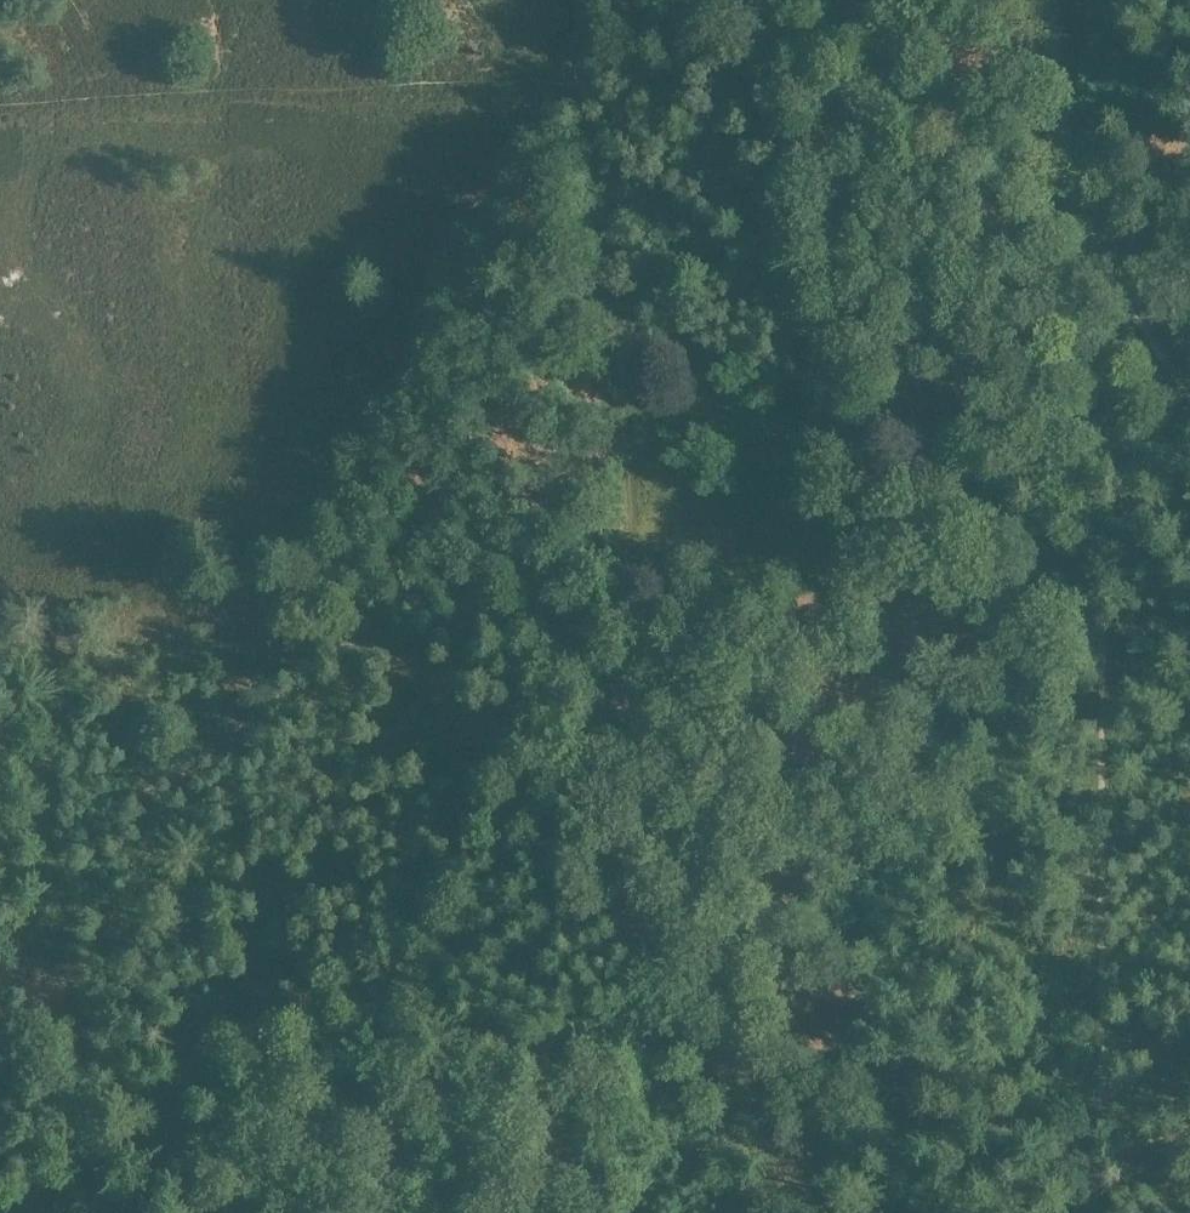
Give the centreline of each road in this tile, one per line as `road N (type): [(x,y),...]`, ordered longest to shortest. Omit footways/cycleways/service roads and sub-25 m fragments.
road 1 (track): [(1090,236),(1063,307),(1107,784),(1106,1212)]
road 2 (track): [(619,614),(594,805),(471,822),(406,946),(448,1044),(730,1186),(750,1212)]
road 3 (track): [(985,604),(920,0)]
road 4 (track): [(702,801),(744,1009),(787,1046),(856,1066),(911,1101),(987,1122),(1049,1120),(1101,1148)]
road 5 (track): [(619,614),(779,598),(850,610),(985,604),(1087,567)]
road 6 (track): [(594,805),(702,801),(722,789),(769,721),(813,603)]

